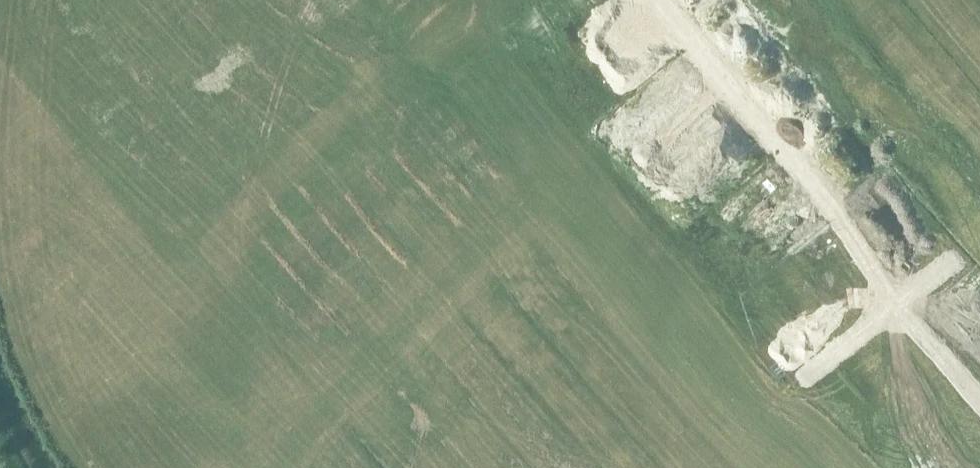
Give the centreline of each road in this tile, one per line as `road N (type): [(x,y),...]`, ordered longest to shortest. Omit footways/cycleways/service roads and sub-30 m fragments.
road 1 (unclassified): [(832,200),(663,0)]

